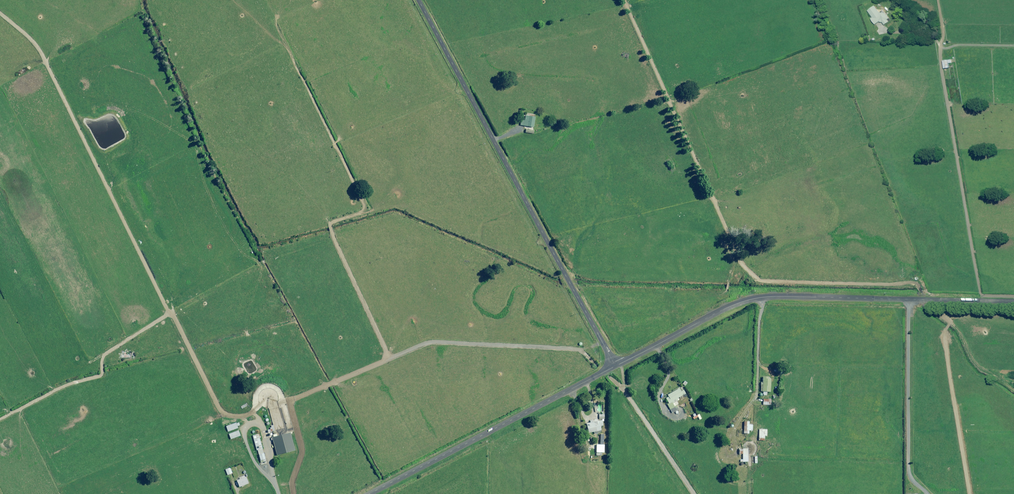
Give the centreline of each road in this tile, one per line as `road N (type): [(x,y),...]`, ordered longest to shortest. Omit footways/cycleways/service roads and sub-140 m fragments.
road 1 (unclassified): [(417,0),(615,366)]
road 2 (unclassified): [(615,366),(753,299),(1013,301)]
road 3 (unclassified): [(369,493),(615,366)]

